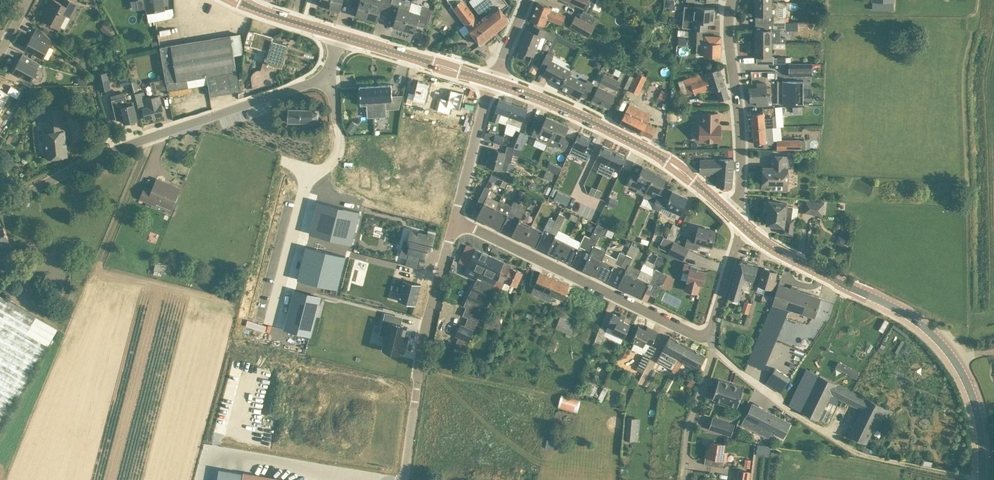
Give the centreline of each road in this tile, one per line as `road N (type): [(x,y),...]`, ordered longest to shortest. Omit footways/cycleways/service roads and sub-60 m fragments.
road 1 (tertiary): [(983,479),(978,413),(946,346),(909,314),(811,269),(735,219)]
road 2 (tertiary): [(0,206),(92,159),(327,73)]
road 3 (track): [(983,478),(848,446),(715,350)]
road 4 (residential): [(708,340),(451,220)]
road 5 (tertiary): [(735,219),(653,151),(494,80)]
road 6 (unclassified): [(402,479),(451,220)]
road 7 (unclassified): [(735,219),(740,129),(731,0)]
road 8 (residential): [(308,169),(271,322)]
road 9 (tertiary): [(494,80),(344,37)]
road 10 (unclassified): [(451,220),(494,80)]
road 11 (track): [(685,479),(686,439),(715,350)]
road 12 (residential): [(708,340),(735,219)]
road 13 (residential): [(327,73),(340,153),(324,171),(308,169)]

